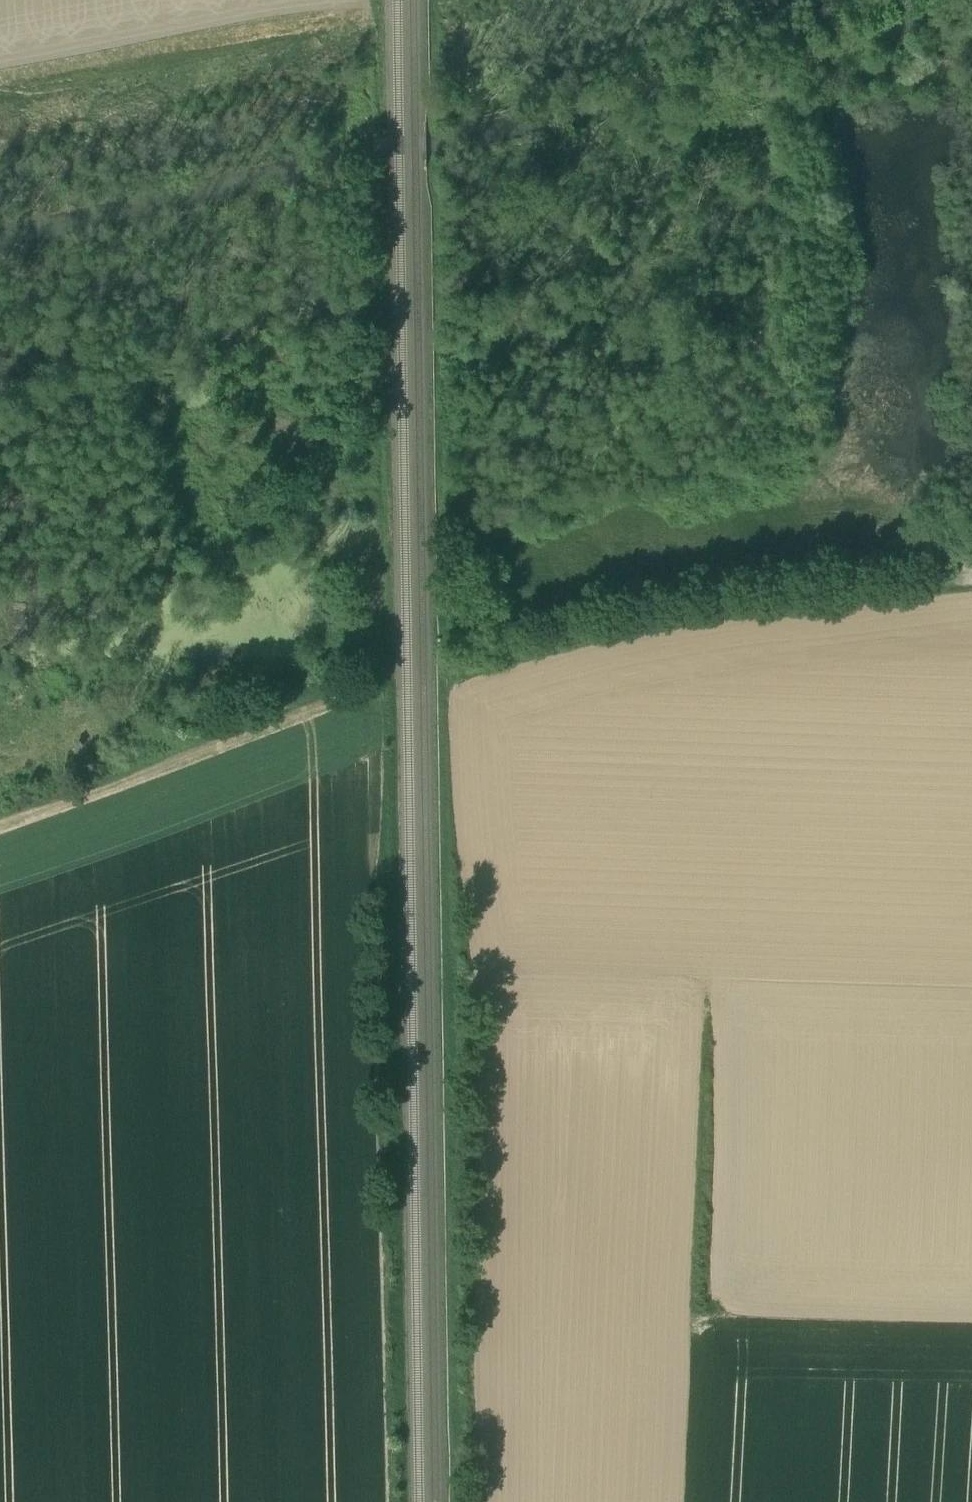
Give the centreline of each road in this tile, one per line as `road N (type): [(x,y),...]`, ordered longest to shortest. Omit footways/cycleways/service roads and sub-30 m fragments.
road 1 (track): [(971,581),(685,615),(441,667)]
road 2 (track): [(368,679),(0,809)]

